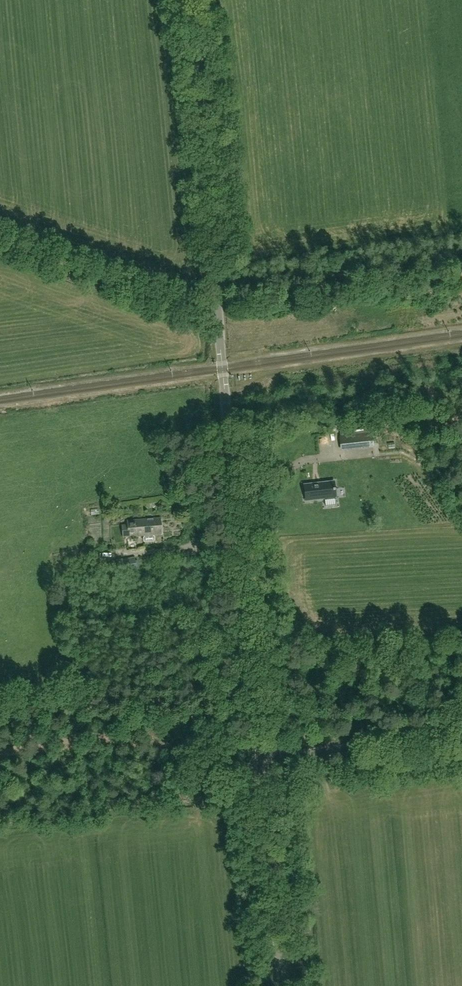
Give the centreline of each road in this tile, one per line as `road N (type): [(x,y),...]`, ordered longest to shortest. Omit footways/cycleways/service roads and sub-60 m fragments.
road 1 (unclassified): [(262,763),(188,0)]
road 2 (track): [(263,769),(92,737),(0,754)]
road 3 (track): [(220,315),(0,239)]
road 4 (unclassified): [(283,985),(262,763)]
road 5 (unclassified): [(262,763),(461,735)]

